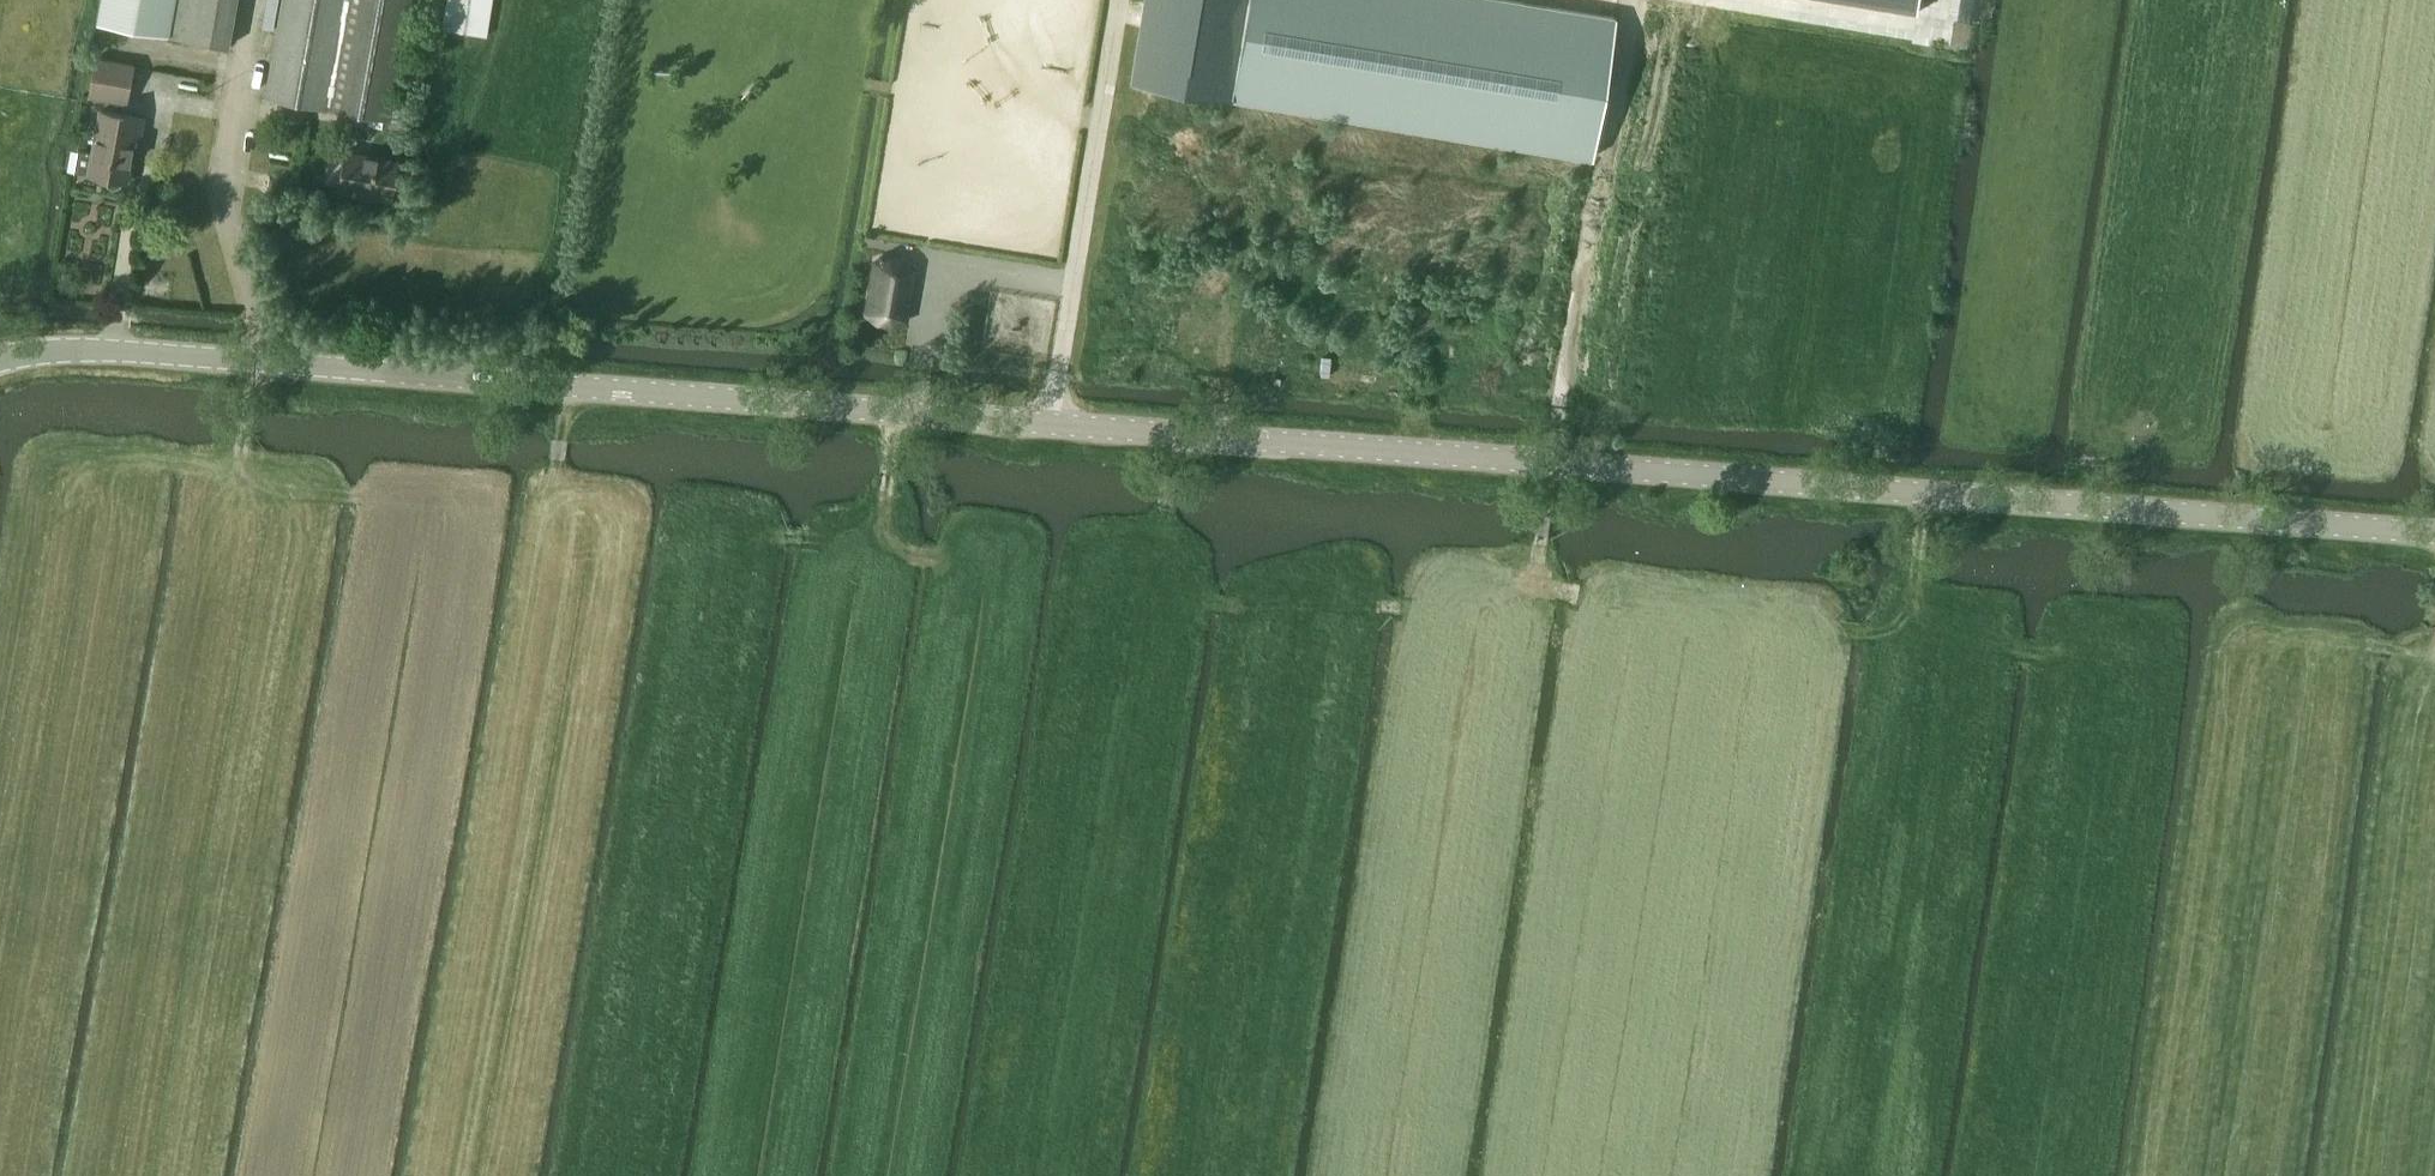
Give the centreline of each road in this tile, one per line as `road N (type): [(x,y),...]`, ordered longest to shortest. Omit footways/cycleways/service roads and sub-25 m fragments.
road 1 (unclassified): [(2434,533),(79,350),(0,358)]

